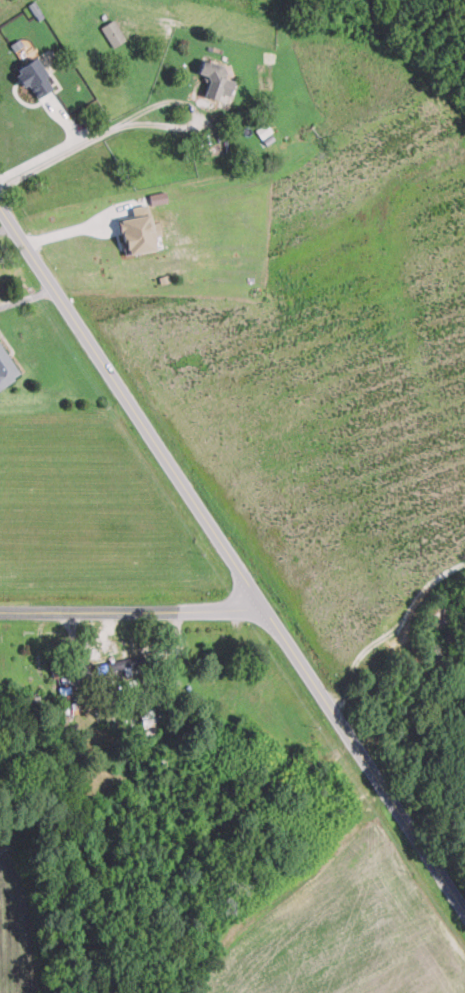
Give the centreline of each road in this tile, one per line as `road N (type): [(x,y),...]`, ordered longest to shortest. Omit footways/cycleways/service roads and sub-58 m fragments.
road 1 (secondary): [(464,914),(0,205)]
road 2 (residential): [(0,612),(262,607)]

